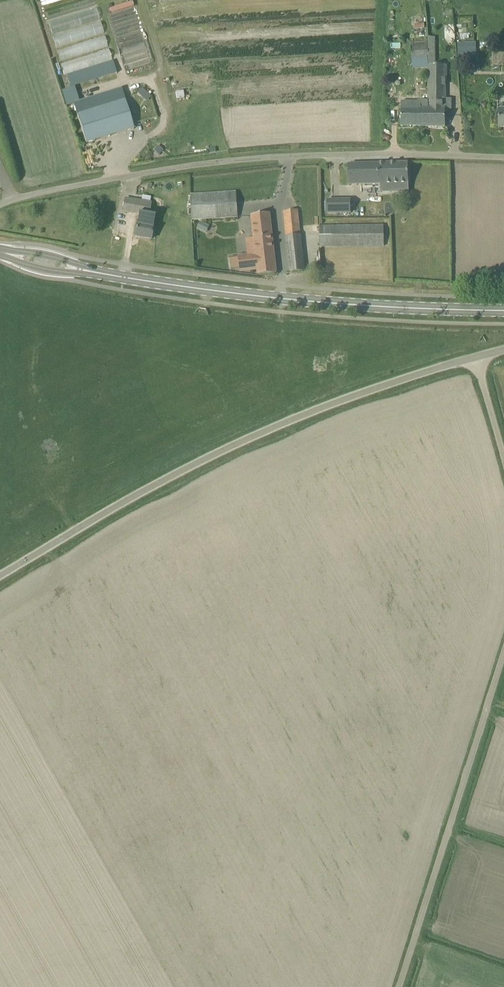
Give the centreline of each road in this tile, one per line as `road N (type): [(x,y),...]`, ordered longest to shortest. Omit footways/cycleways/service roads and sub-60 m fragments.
road 1 (unclassified): [(0,576),(261,433),(475,357)]
road 2 (unclassified): [(0,206),(148,173),(283,156),(503,157)]
road 3 (secondary): [(503,310),(346,305),(85,270)]
road 4 (unclassified): [(396,986),(503,652)]

